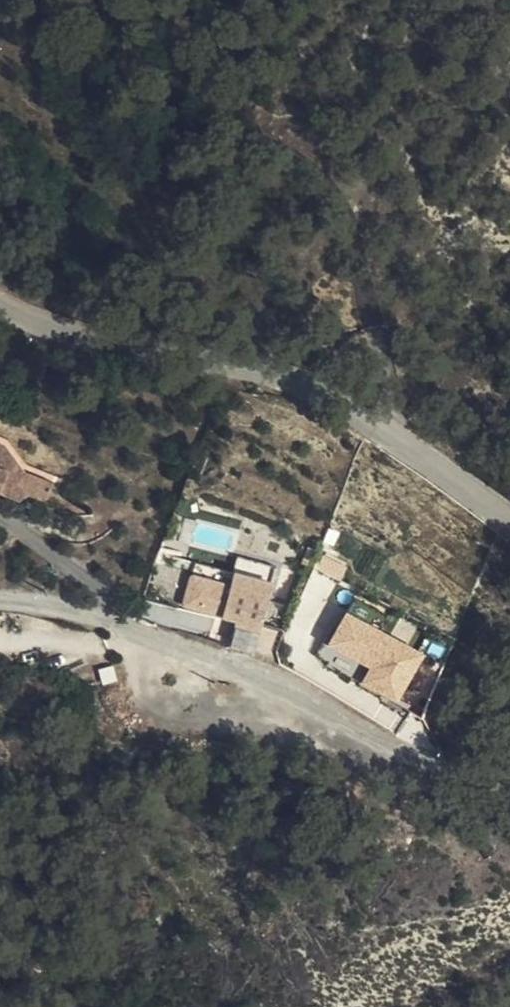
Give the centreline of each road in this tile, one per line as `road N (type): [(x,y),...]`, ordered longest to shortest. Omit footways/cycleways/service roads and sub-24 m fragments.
road 1 (unclassified): [(509,524),(393,439),(311,397),(0,305)]
road 2 (residential): [(509,787),(385,741),(281,682),(201,651),(76,609),(0,598)]

